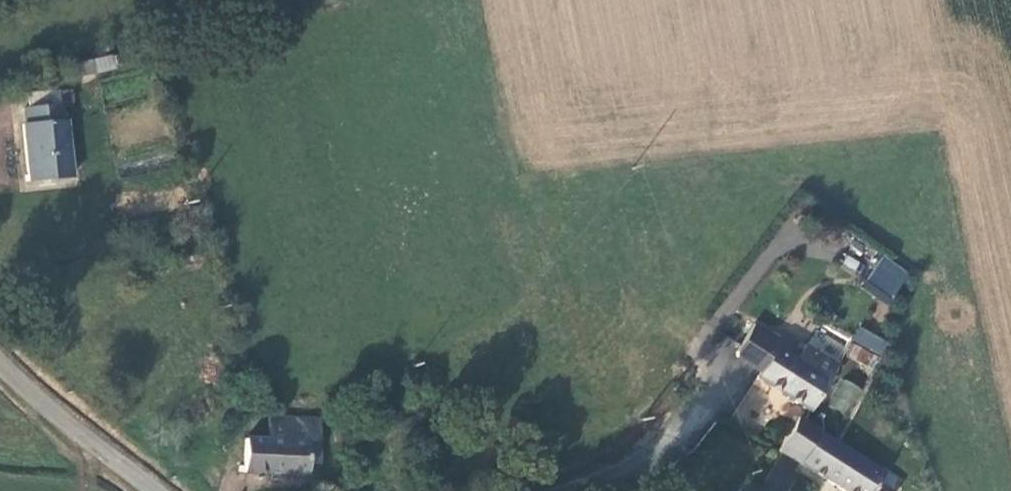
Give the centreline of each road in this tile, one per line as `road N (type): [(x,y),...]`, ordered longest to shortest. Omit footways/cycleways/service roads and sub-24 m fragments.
road 1 (unclassified): [(547,490),(635,459),(691,425),(737,371)]
road 2 (unclassified): [(156,490),(0,362)]

